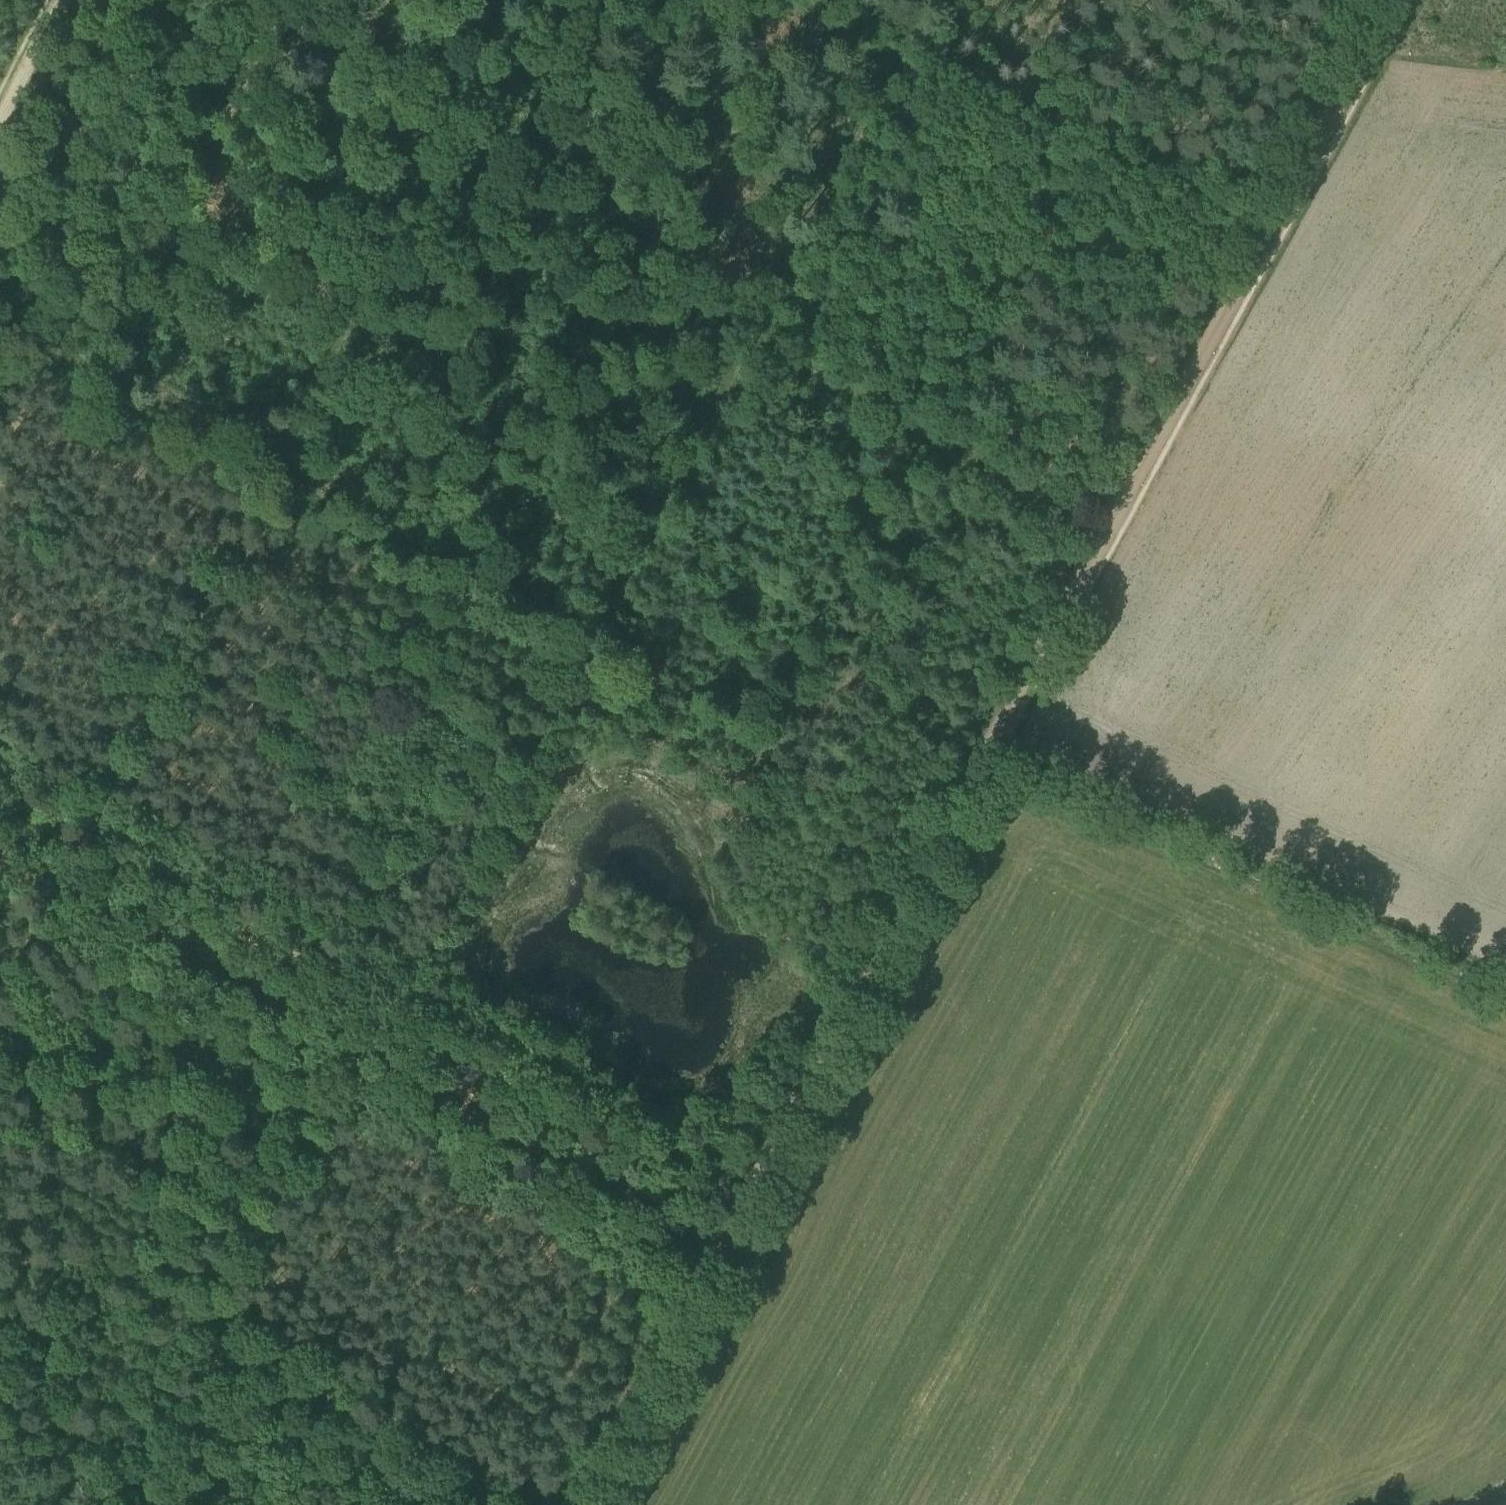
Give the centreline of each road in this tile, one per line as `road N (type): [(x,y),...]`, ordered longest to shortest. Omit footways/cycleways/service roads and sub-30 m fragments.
road 1 (track): [(1394,0),(573,1504)]
road 2 (track): [(0,122),(63,0)]

